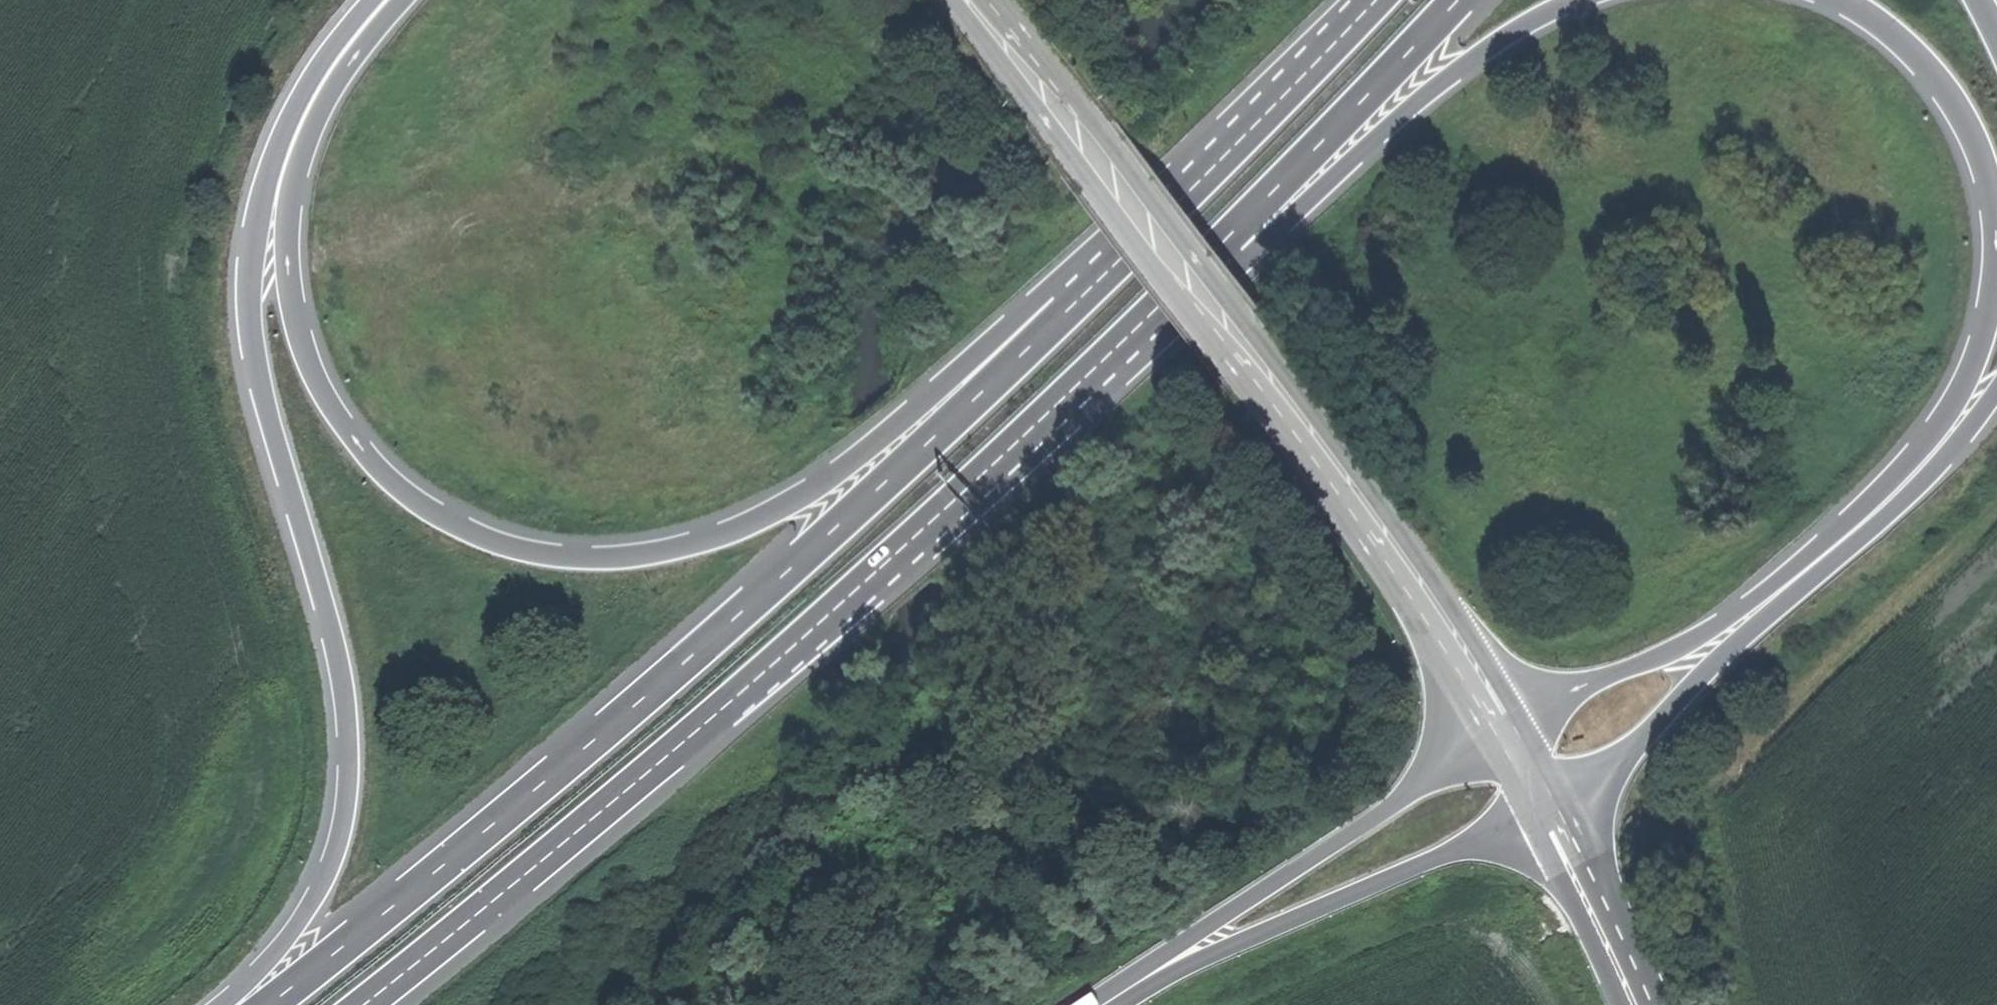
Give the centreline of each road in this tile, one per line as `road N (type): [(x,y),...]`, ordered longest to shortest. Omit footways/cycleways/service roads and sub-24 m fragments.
road 1 (motorway): [(1064,311),(1018,314),(882,440),(760,518),(656,553),(538,553),(430,508),(379,470),(323,392),(288,279),(288,212),(307,106)]
road 2 (motorway): [(362,1004),(695,732),(1227,239)]
road 3 (motorway): [(1064,311),(705,643),(266,1004)]
road 4 (motorway): [(307,106),(257,211),(246,301),(265,412),(345,695),(350,782),(330,862),(309,904),(218,1004)]
road 5 (tertiary): [(1505,725),(1315,438),(979,0)]
road 6 (motorway): [(1836,0),(1931,77),(1980,165),(1993,215),(1987,324),(1936,452)]
road 7 (secondary): [(1126,988),(1555,813)]
road 8 (secondary): [(1505,725),(1126,988)]
road 9 (motorway): [(1361,0),(1064,311)]
road 10 (motorway): [(1227,239),(1277,228),(1455,71),(1576,0)]
road 11 (motorway): [(1555,813),(1805,577)]
road 12 (motorway): [(1805,577),(1505,725)]
road 13 (motorway): [(1227,239),(1456,0)]
road 14 (tertiary): [(1641,1004),(1555,813)]
road 15 (motorway): [(1805,577),(1936,452)]
road 16 (motorway): [(385,0),(307,106)]

